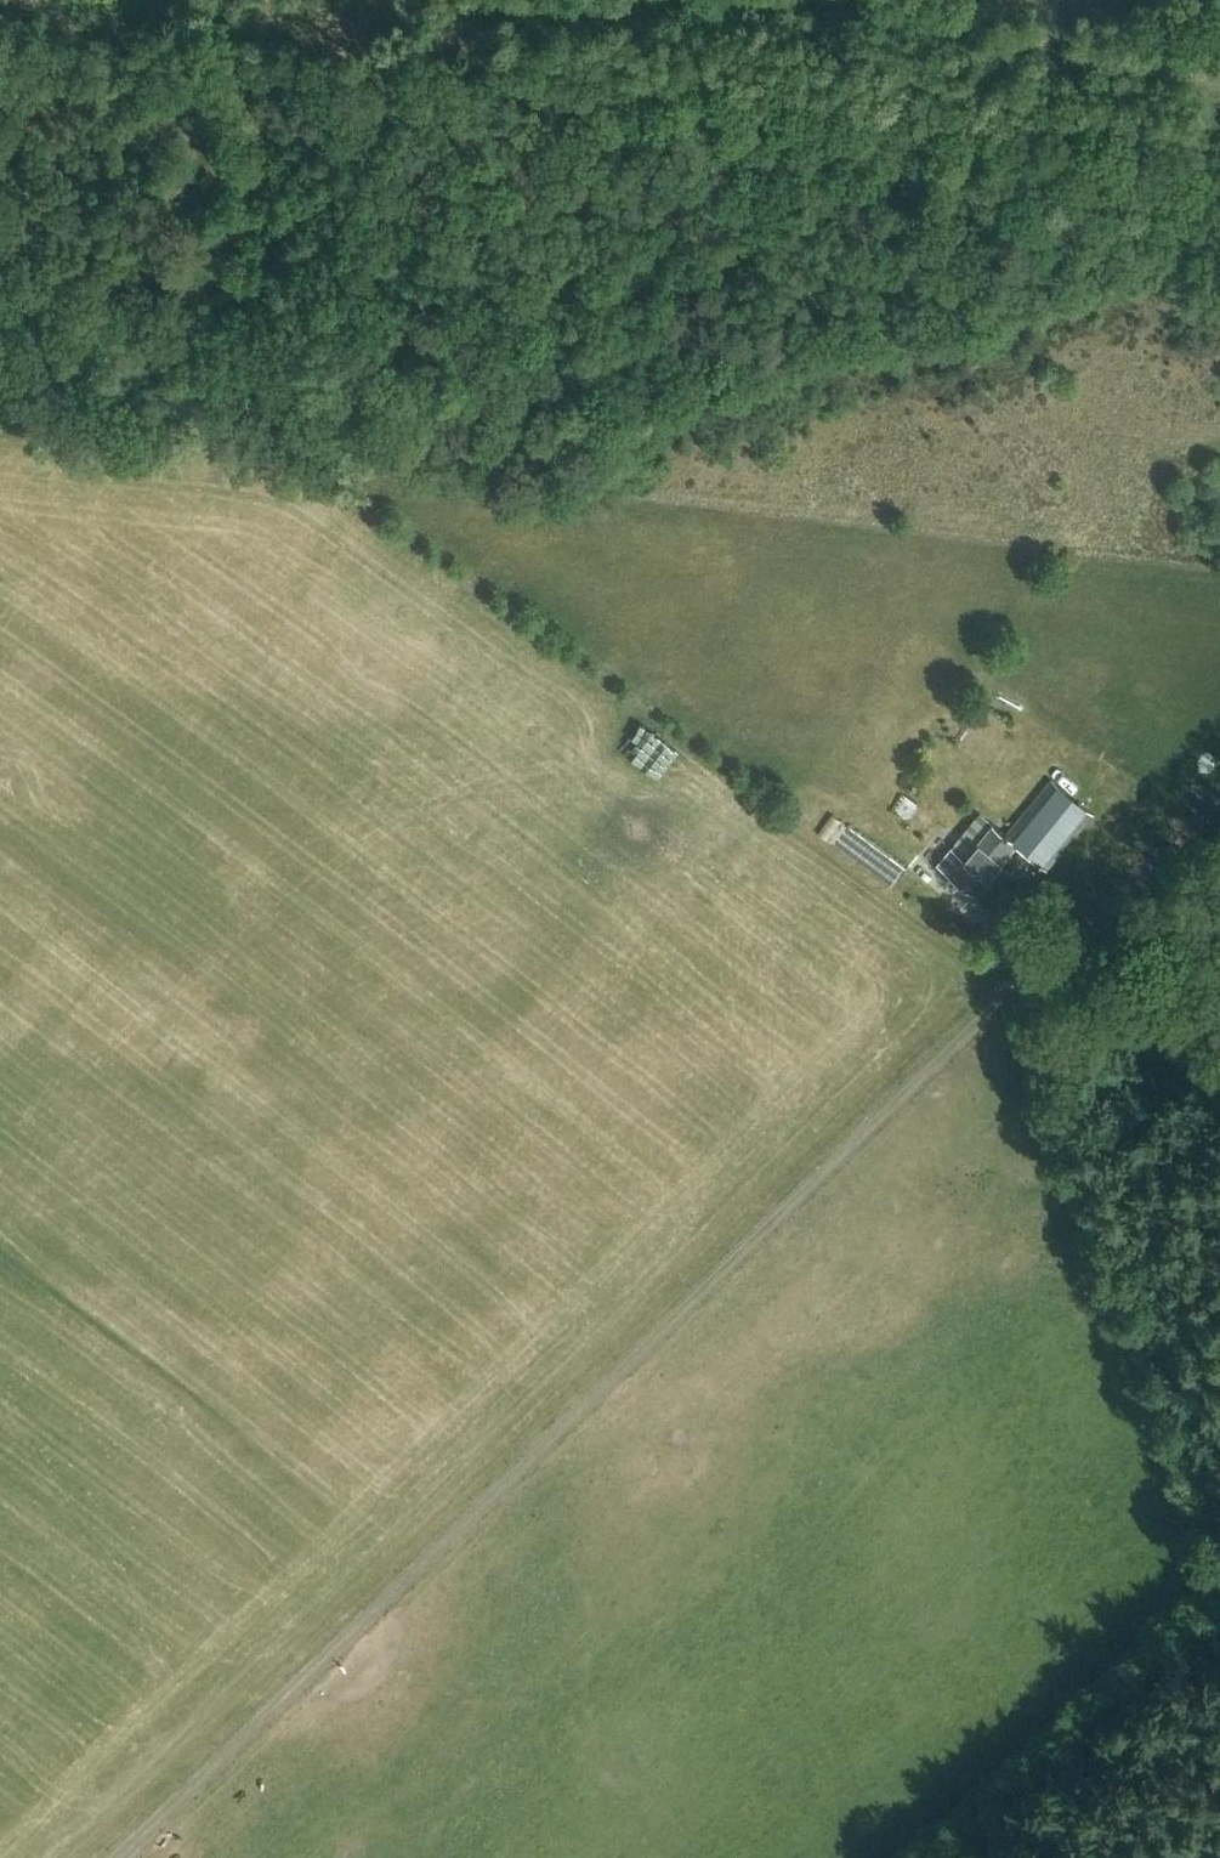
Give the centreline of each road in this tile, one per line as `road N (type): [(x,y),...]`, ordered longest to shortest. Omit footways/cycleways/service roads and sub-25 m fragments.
road 1 (track): [(117,1857),(1219,783)]
road 2 (track): [(1200,72),(555,0)]

